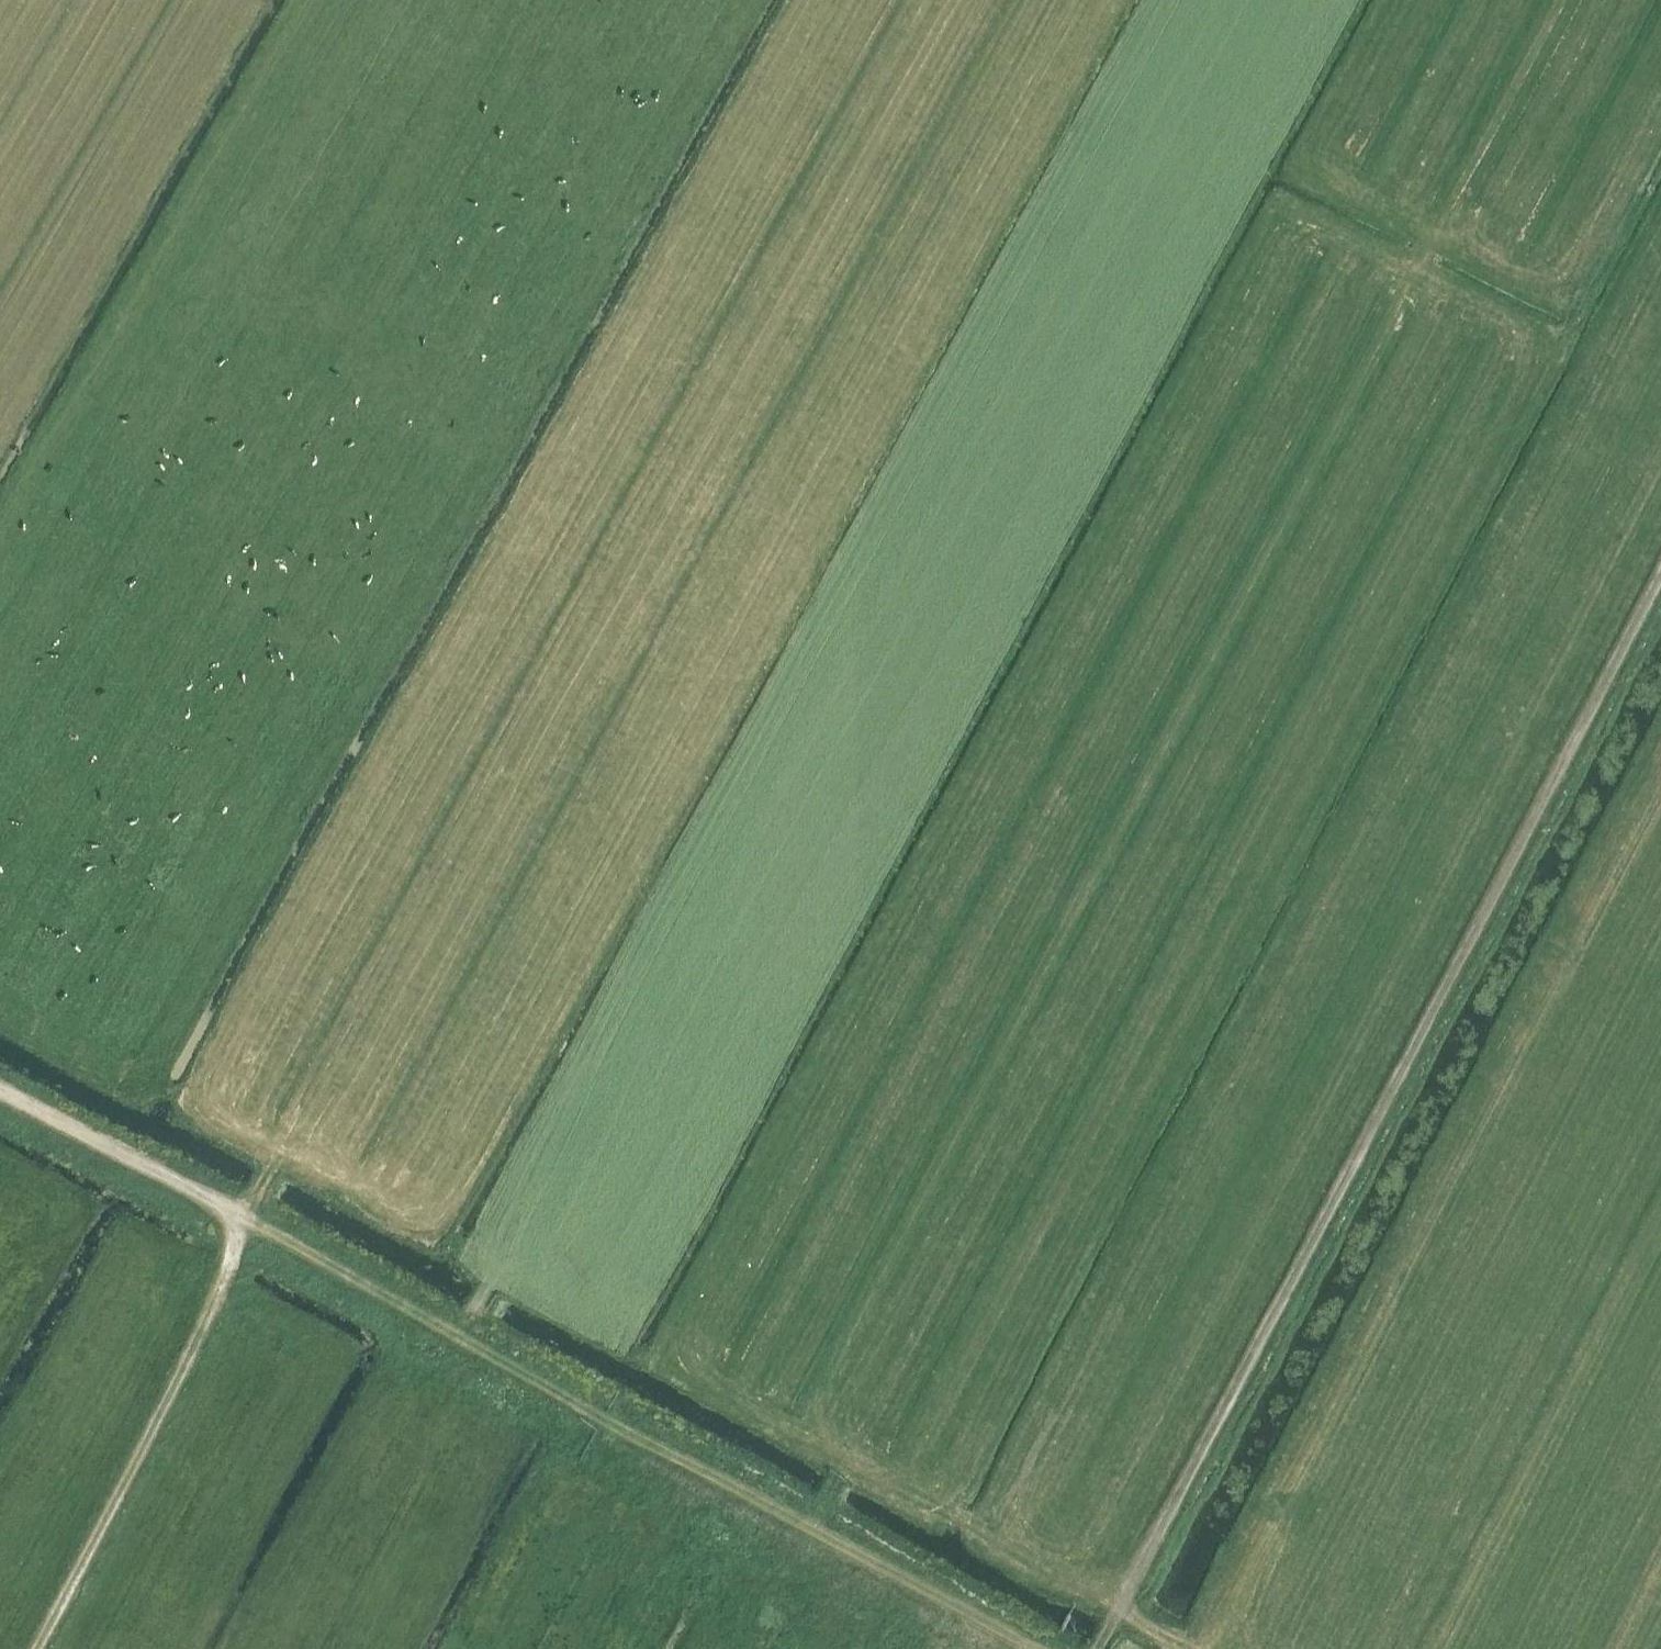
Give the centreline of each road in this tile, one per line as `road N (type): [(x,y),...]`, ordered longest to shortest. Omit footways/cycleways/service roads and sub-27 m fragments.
road 1 (track): [(0,1093),(232,1214),(222,1277)]

